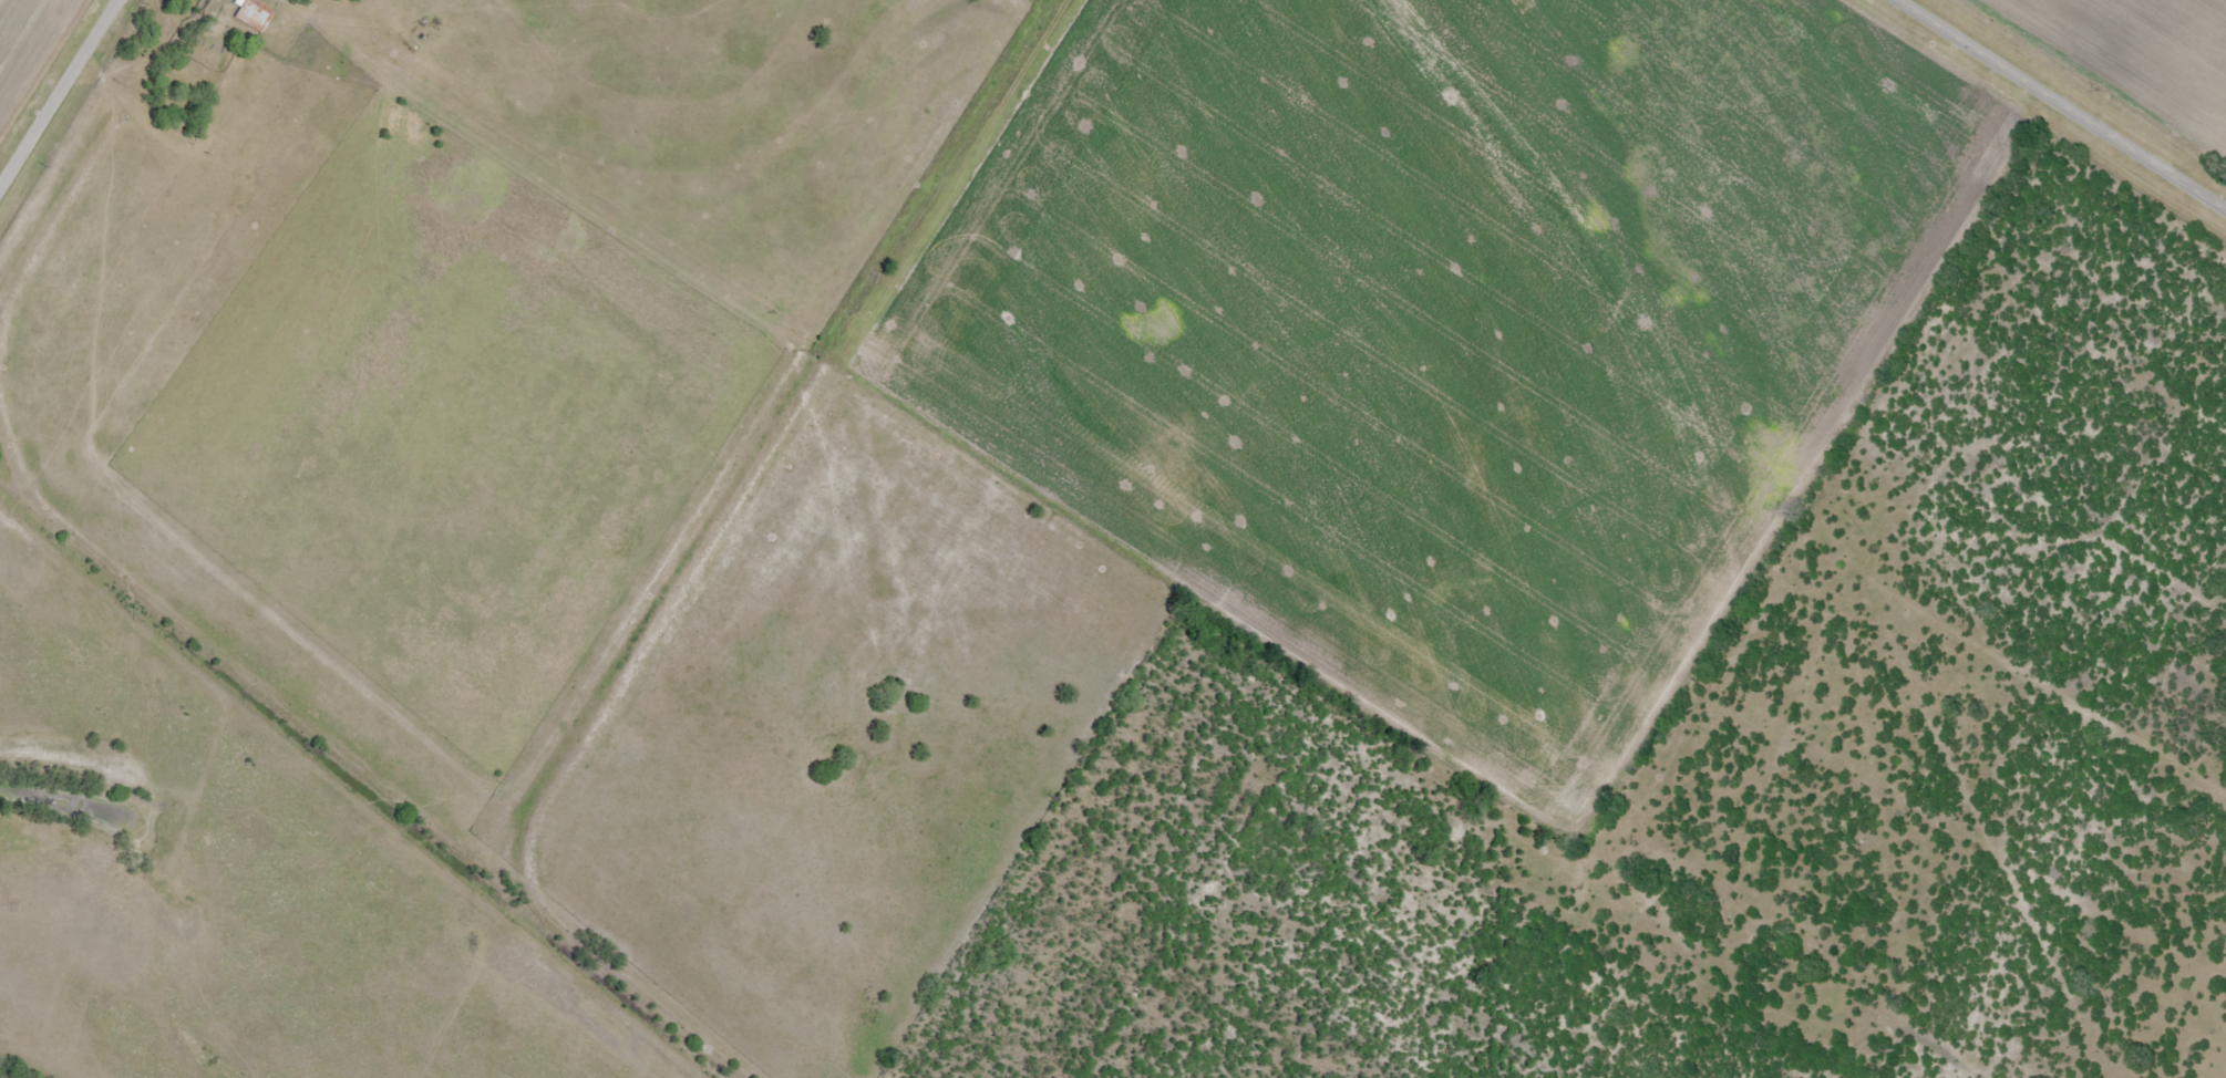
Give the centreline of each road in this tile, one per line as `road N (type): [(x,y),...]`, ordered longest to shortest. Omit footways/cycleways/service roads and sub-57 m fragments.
road 1 (tertiary): [(2225,196),(1918,0)]
road 2 (residential): [(0,190),(122,0)]

